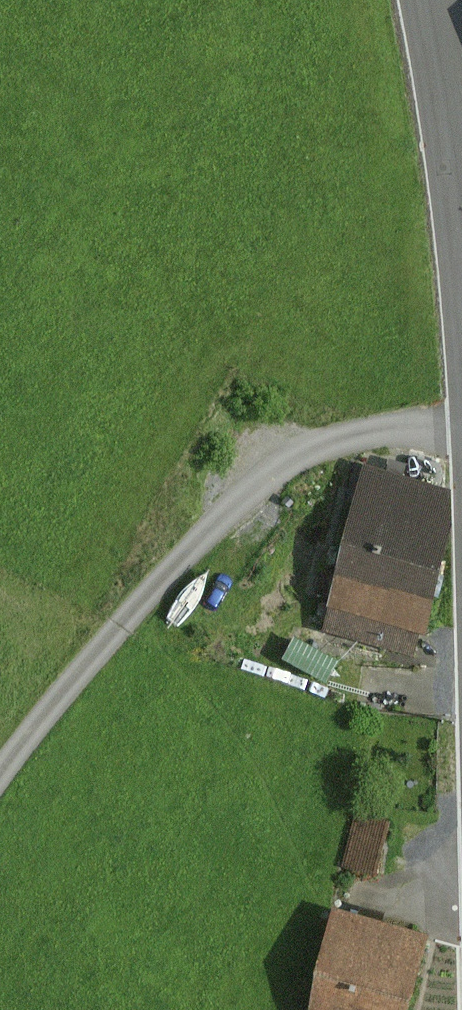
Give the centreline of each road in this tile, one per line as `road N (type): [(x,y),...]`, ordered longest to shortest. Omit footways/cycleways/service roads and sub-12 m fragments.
road 1 (track): [(461,419),(373,430),(277,466),(102,644),(0,775)]
road 2 (primary): [(461,160),(433,0)]

